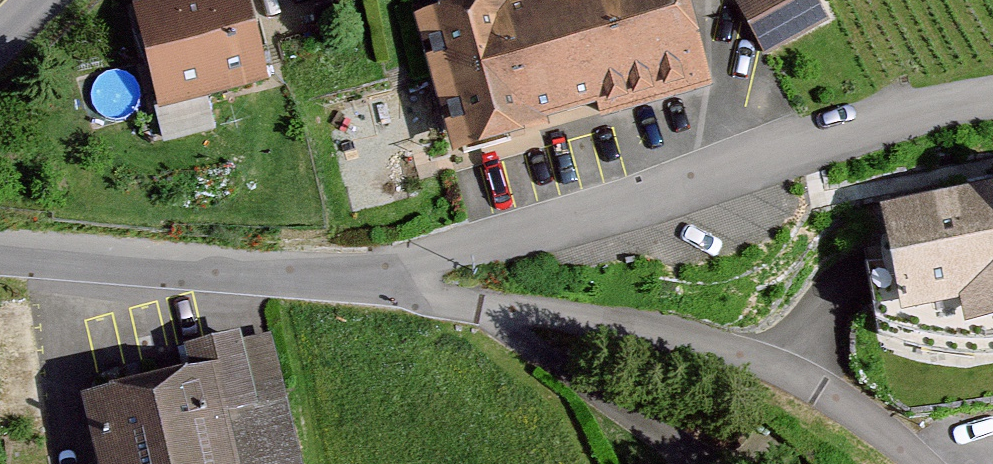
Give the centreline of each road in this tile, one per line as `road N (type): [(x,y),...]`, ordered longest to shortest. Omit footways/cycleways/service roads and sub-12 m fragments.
road 1 (residential): [(354,271),(573,219),(956,101),(992,98)]
road 2 (residential): [(919,463),(813,385),(718,345),(616,323),(445,302),(354,271)]
road 3 (residential): [(354,271),(281,274),(0,251)]

